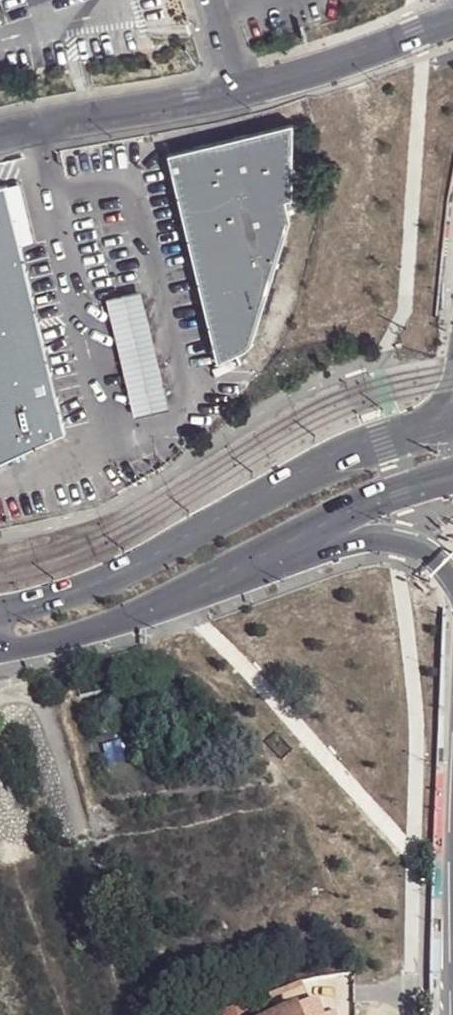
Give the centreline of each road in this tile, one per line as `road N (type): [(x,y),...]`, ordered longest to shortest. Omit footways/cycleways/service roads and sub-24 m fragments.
road 1 (tertiary): [(452,426),(383,438),(128,570),(0,617)]
road 2 (residential): [(452,23),(241,90),(0,136)]
road 3 (tertiary): [(0,650),(155,608),(249,565)]
road 4 (motorway): [(249,565),(335,544),(385,542),(434,561),(452,585)]
road 5 (tertiary): [(249,565),(403,494),(452,481)]

